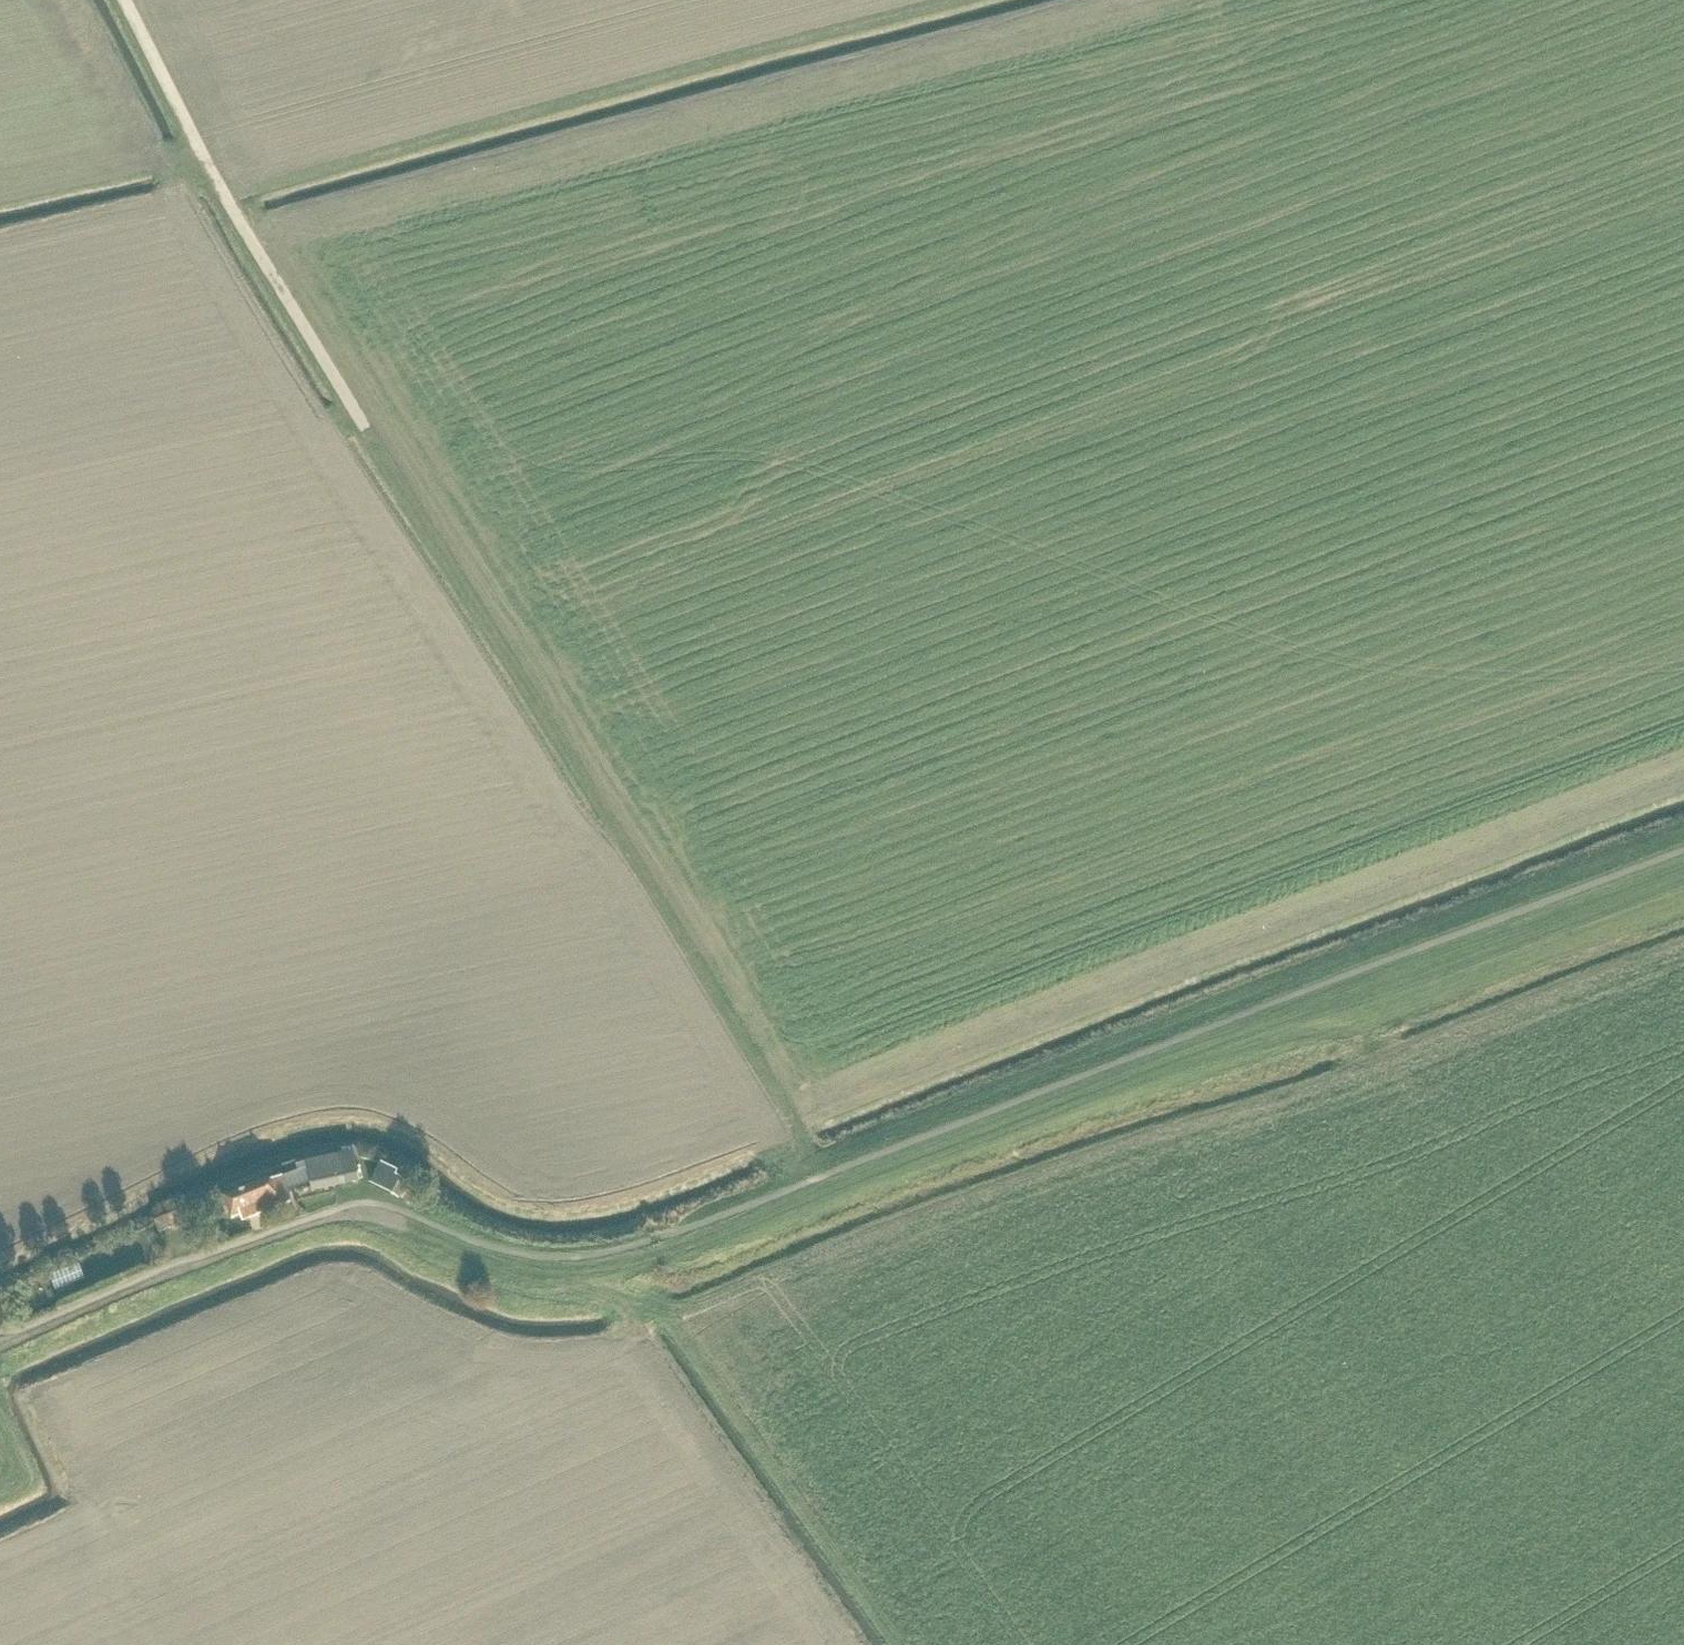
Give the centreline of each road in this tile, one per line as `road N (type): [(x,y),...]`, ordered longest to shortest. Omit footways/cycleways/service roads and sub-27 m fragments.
road 1 (track): [(0,1346),(180,1272),(361,1216),(518,1276),(669,1313)]

